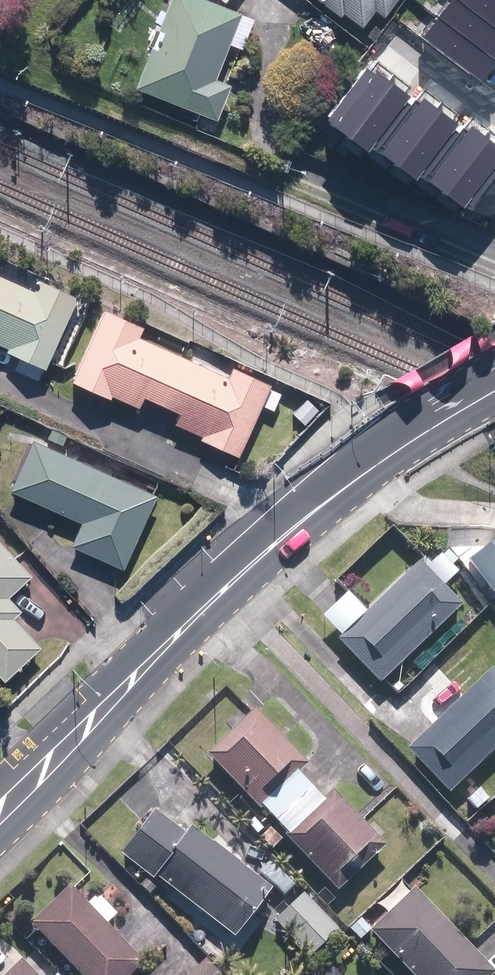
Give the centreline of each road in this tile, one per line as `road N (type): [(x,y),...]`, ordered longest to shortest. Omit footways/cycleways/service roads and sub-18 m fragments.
road 1 (secondary): [(0,814),(300,519)]
road 2 (residential): [(300,519),(0,385)]
road 3 (secondary): [(300,519),(421,424),(494,380)]

